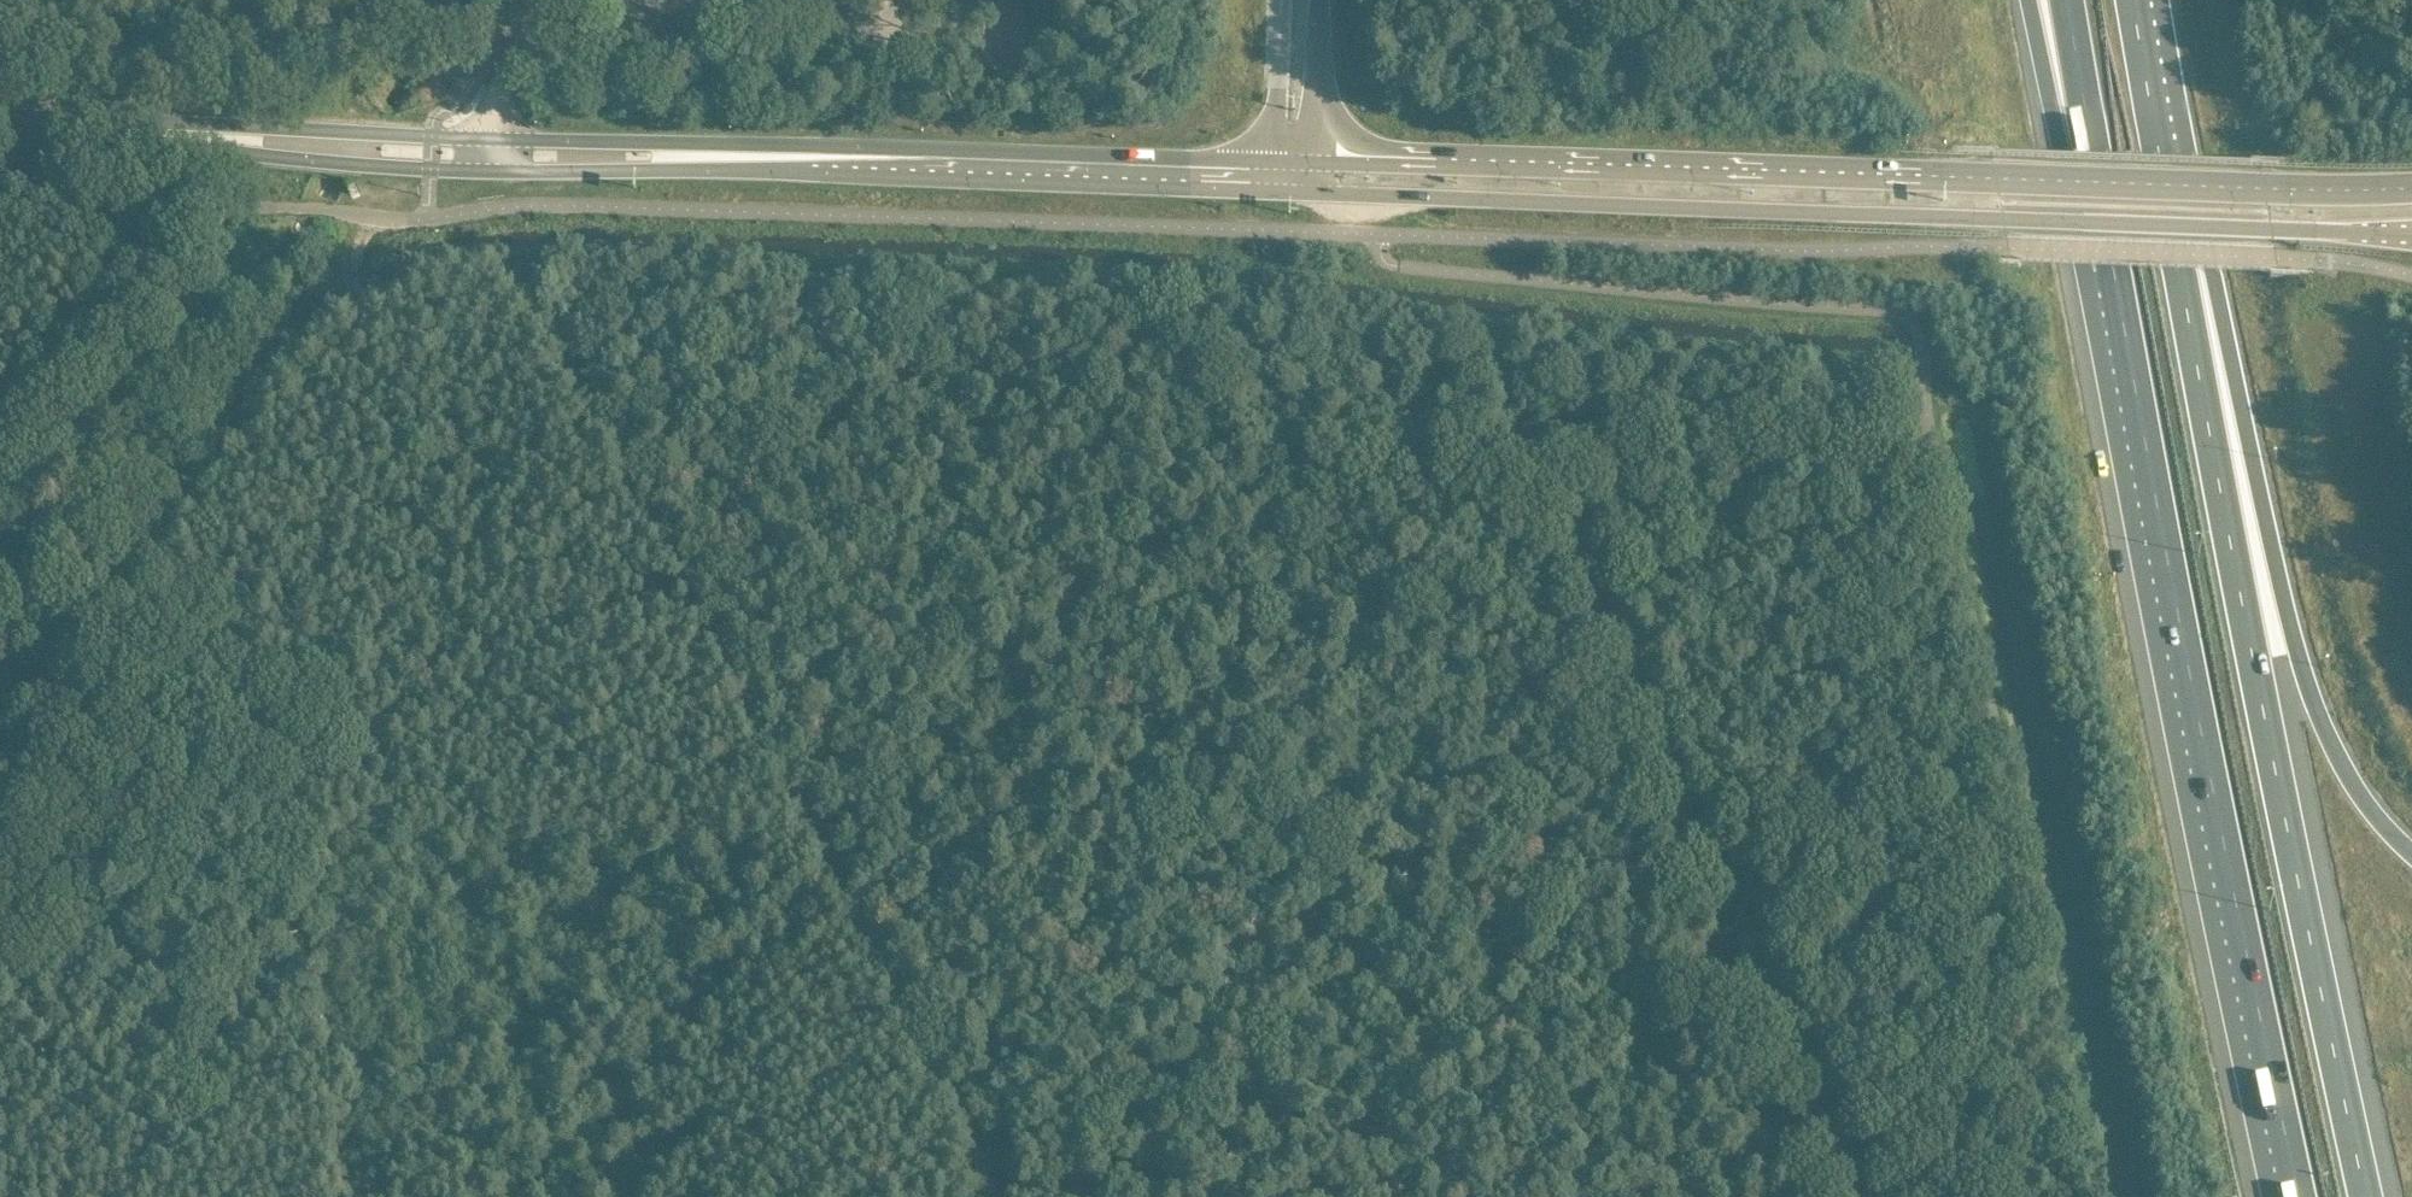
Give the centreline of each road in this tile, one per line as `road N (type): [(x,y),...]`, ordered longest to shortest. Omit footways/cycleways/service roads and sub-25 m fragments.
road 1 (track): [(518,271),(1195,296),(1799,358),(1926,384)]
road 2 (secondary): [(1316,193),(2411,237)]
road 3 (secondary): [(2411,191),(1316,160)]
road 4 (motorway): [(2365,1196),(2161,164)]
road 5 (motorway): [(2104,212),(2298,1196)]
road 6 (track): [(1452,322),(1543,553),(1822,1196)]
road 7 (secondary): [(485,171),(750,169),(1272,191)]
road 8 (secondary): [(1273,160),(488,135)]
road 9 (motorway): [(2411,859),(2362,806),(2303,690),(2215,294),(2161,164)]
road 10 (track): [(344,273),(0,737)]
road 11 (track): [(240,207),(0,516)]
road 12 (secondary): [(488,135),(173,119),(149,131)]
road 13 (secondary): [(149,131),(171,145),(485,171)]
road 14 (motorway): [(2039,0),(2104,212)]
road 15 (motorway): [(2068,0),(2104,212)]
road 16 (track): [(344,273),(518,271)]
road 17 (motorway): [(2161,164),(2136,0)]
road 18 (motorway): [(1279,0),(1273,160)]
road 19 (motorway): [(1316,160),(1320,0)]
road 20 (secondary): [(0,123),(149,131)]

